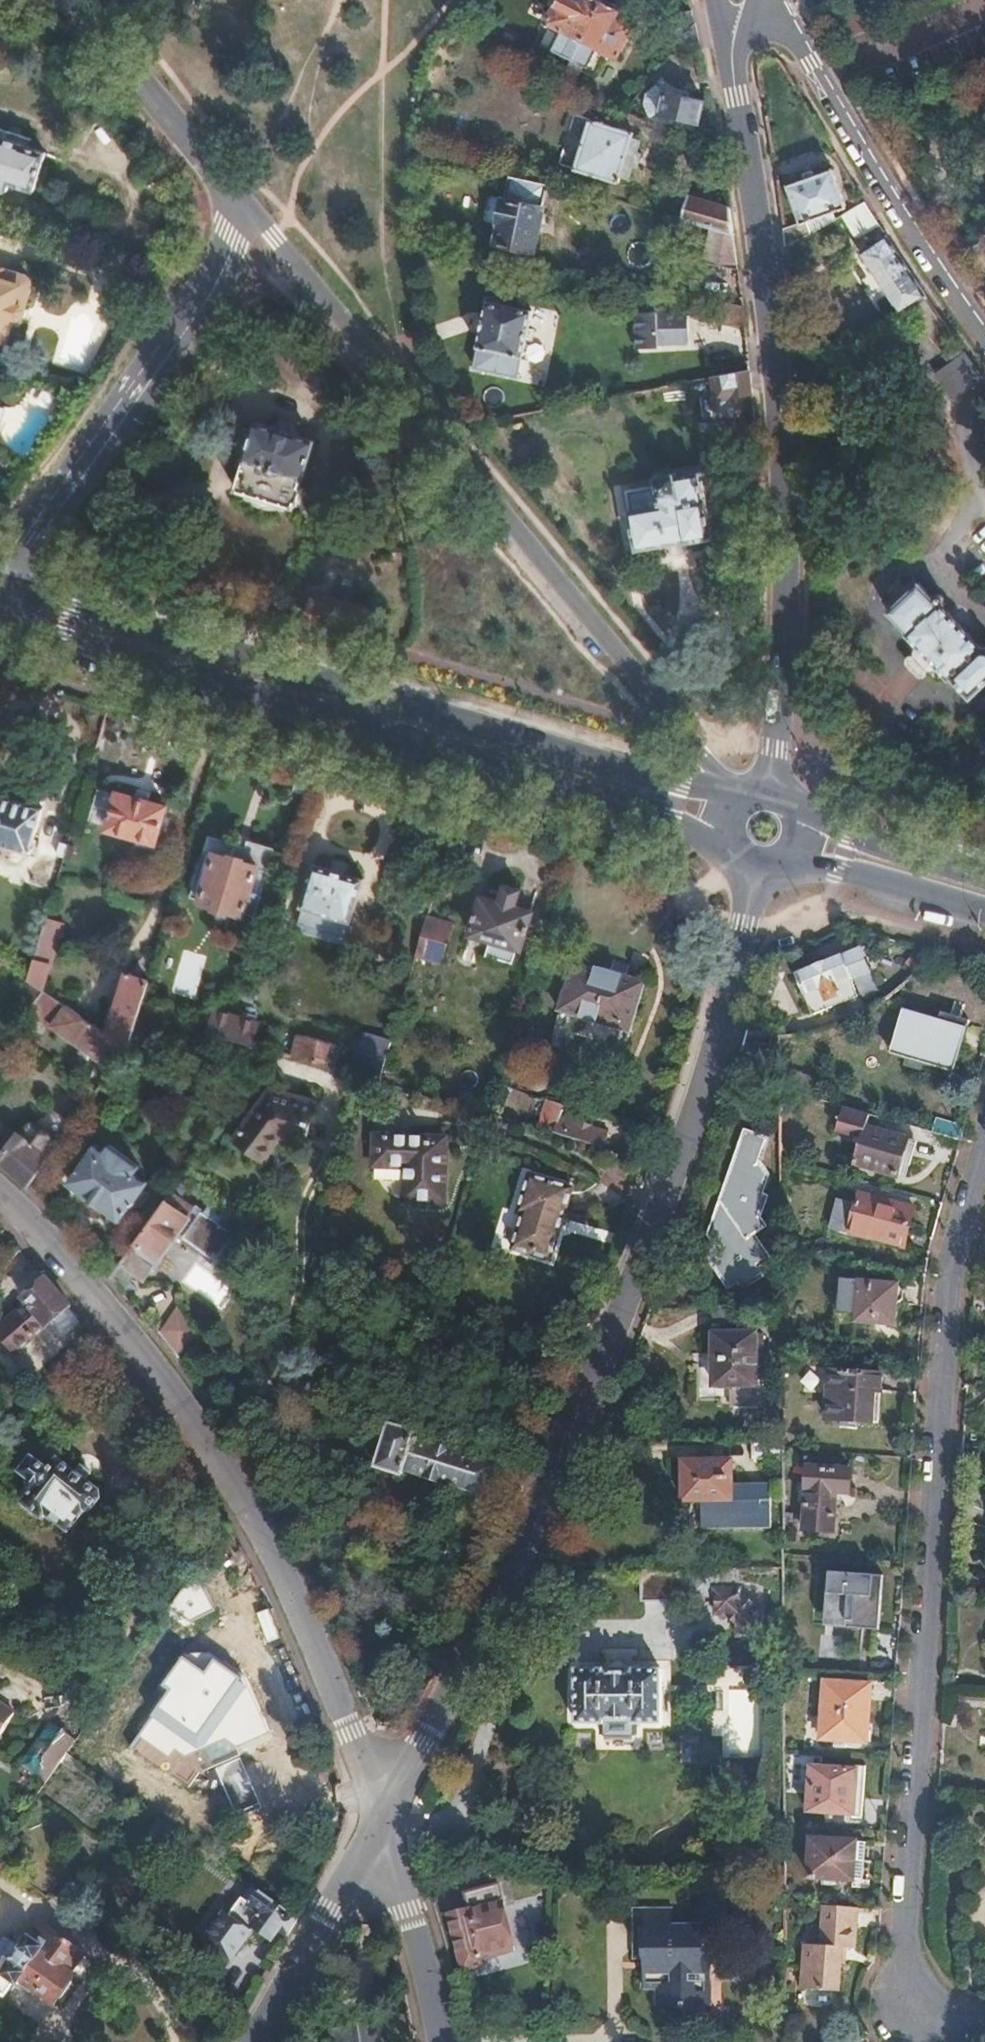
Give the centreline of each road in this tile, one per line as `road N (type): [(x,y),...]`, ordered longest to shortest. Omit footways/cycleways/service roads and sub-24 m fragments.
road 1 (tertiary): [(402,1792),(523,1557),(605,1362),(740,961),(751,872)]
road 2 (residential): [(984,1123),(941,1287),(893,1927),(902,1986),(945,2018),(984,2029)]
road 3 (primary): [(740,792),(682,783),(0,583)]
road 4 (residential): [(742,791),(705,763),(248,208)]
road 5 (primary): [(0,621),(671,819),(723,848)]
road 6 (residential): [(402,1792),(369,1766),(286,1571),(223,1459),(114,1312),(0,1190)]
road 7 (residential): [(770,786),(786,548),(763,270),(736,96)]
road 8 (residential): [(0,567),(199,306),(248,208)]
road 9 (residential): [(770,12),(790,29),(883,188),(984,334)]
road 10 (residential): [(248,208),(76,0)]
road 11 (tertiary): [(252,2041),(366,1854)]
road 12 (residential): [(438,2041),(405,1895),(366,1854)]
road 13 (primary): [(793,862),(984,914)]
road 14 (primary): [(984,877),(804,813)]

